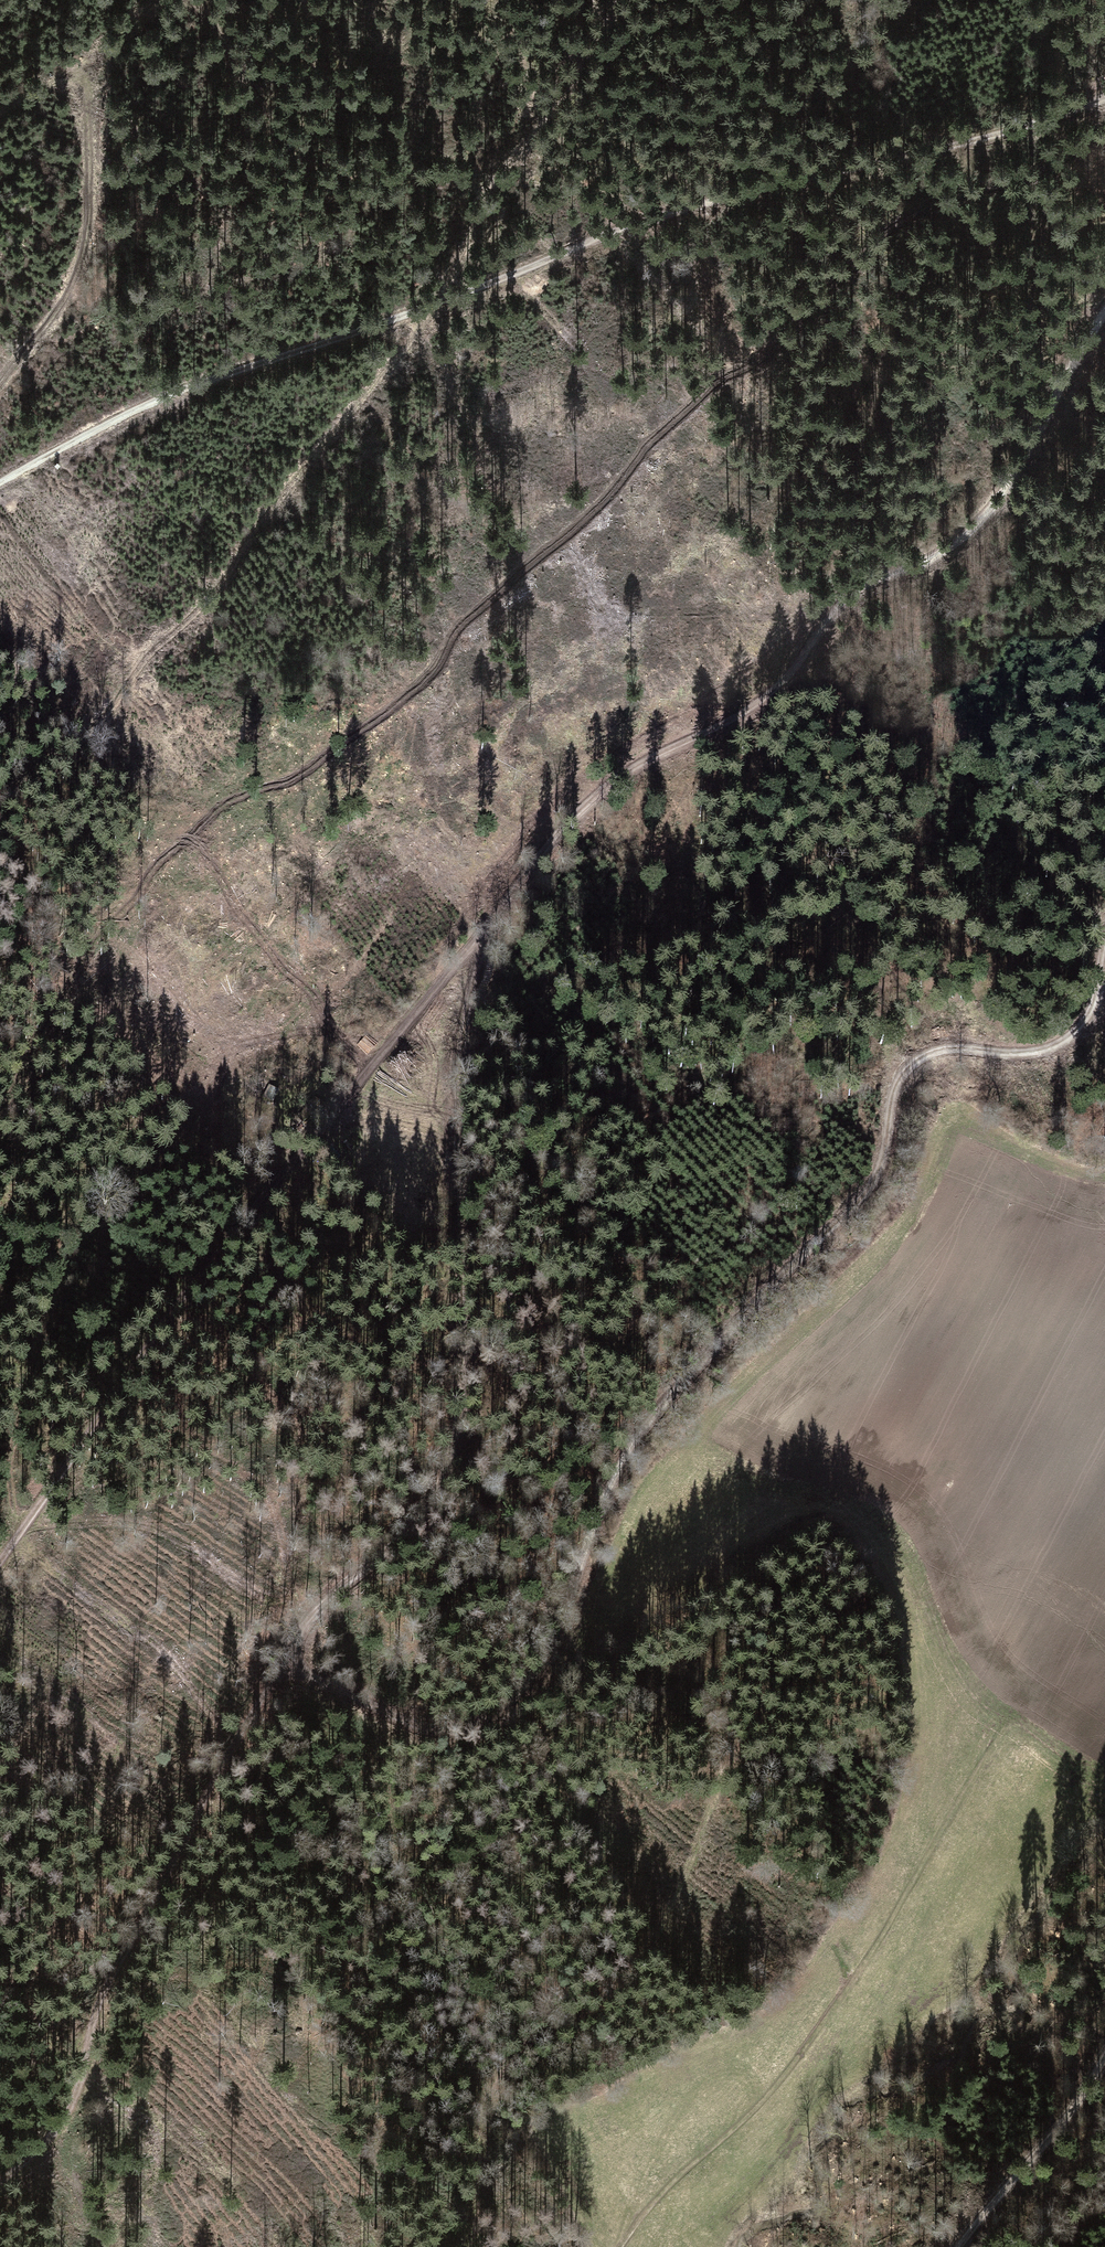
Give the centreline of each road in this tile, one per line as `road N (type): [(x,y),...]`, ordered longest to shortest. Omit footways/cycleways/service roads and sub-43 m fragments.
road 1 (track): [(1104,316),(1008,502),(942,553),(873,578),(843,601),(784,682),(739,724),(625,782),(568,832),(64,1439),(0,1537)]
road 2 (track): [(482,940),(464,1061),(465,1395),(431,1513),(374,1567),(321,1602),(233,1744),(97,2003),(74,2104),(32,2158),(0,2180)]
road 3 (track): [(468,2246),(488,2095),(508,2057),(609,1998),(642,1956),(707,1832),(786,1623),(745,1583),(710,1595),(490,1726),(447,1734),(283,1672)]
road 4 (track): [(0,488),(158,401),(593,237),(831,173),(1003,138),(1104,94)]
road 5 (track): [(447,1734),(510,1702),(545,1659),(597,1509),(636,1436),(764,1291),(870,1192),(887,1155),(893,1100),(914,1062),(937,1043),(1027,1051),(1063,1045),(1092,1019),(1104,948)]
road 6 (track): [(620,2246),(646,2208),(741,2128),(891,1925)]
road 7 (track): [(0,390),(63,309),(93,201),(83,72)]
road 8 (track): [(964,2246),(1104,2056)]
road 9 (track): [(0,111),(83,72),(158,1)]

